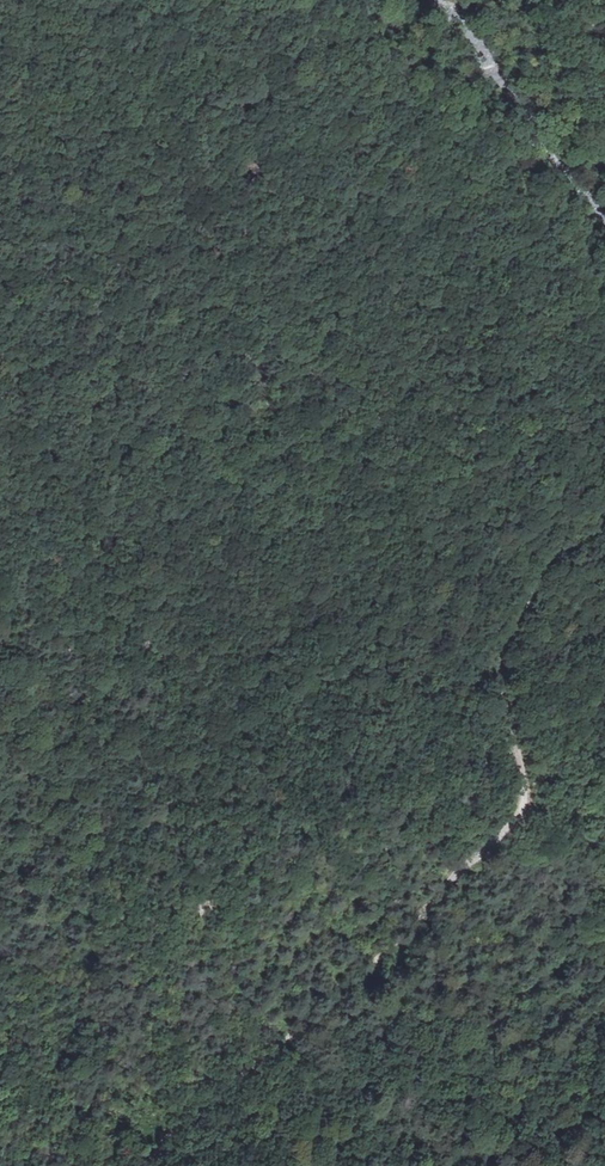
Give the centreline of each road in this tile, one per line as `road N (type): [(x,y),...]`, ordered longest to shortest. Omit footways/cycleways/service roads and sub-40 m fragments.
road 1 (track): [(147,1165),(367,967),(519,813),(505,670)]
road 2 (track): [(505,670),(558,560),(604,511)]

